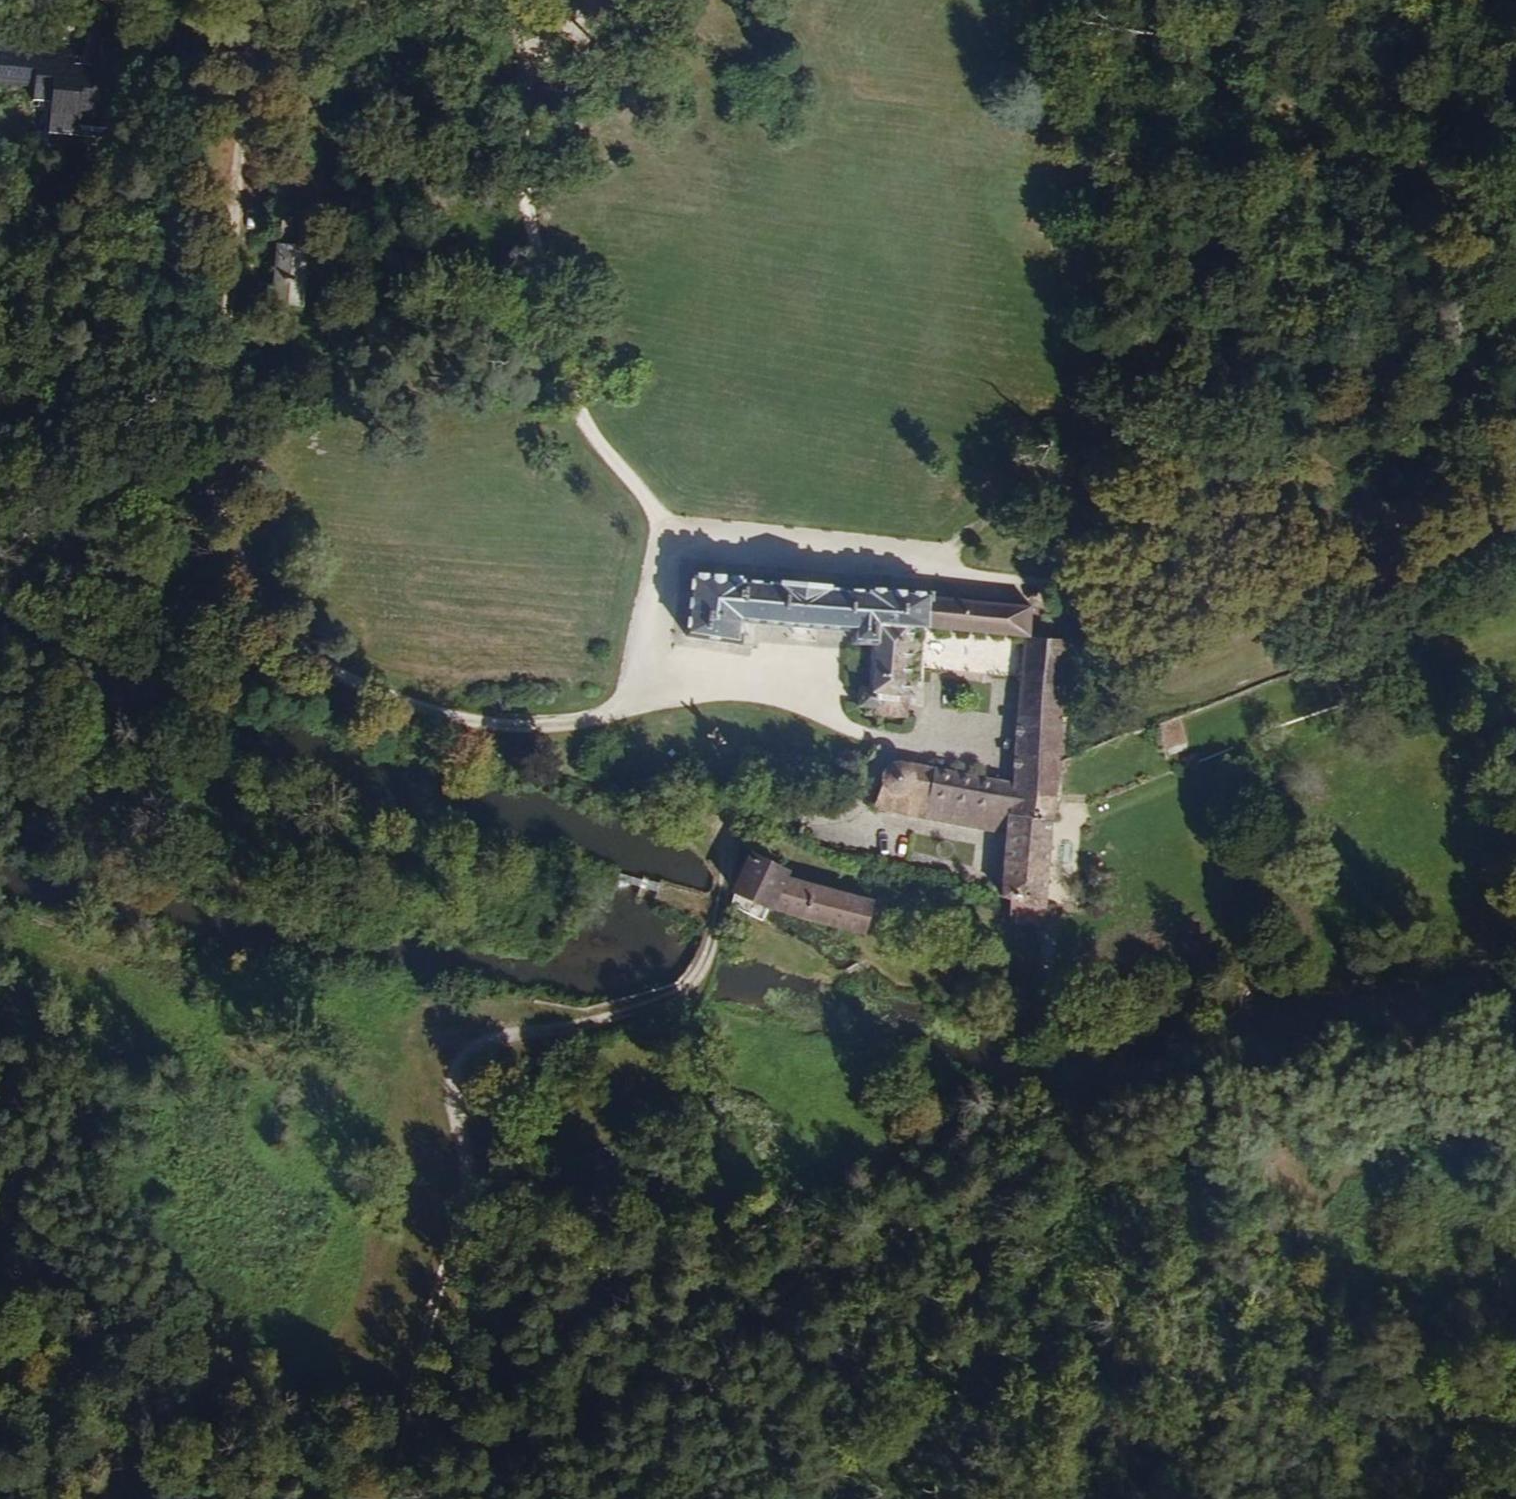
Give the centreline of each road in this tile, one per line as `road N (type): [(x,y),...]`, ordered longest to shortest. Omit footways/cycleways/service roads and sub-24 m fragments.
road 1 (unclassified): [(730,865),(709,952),(677,986),(535,1073),(477,1164),(389,1498)]

